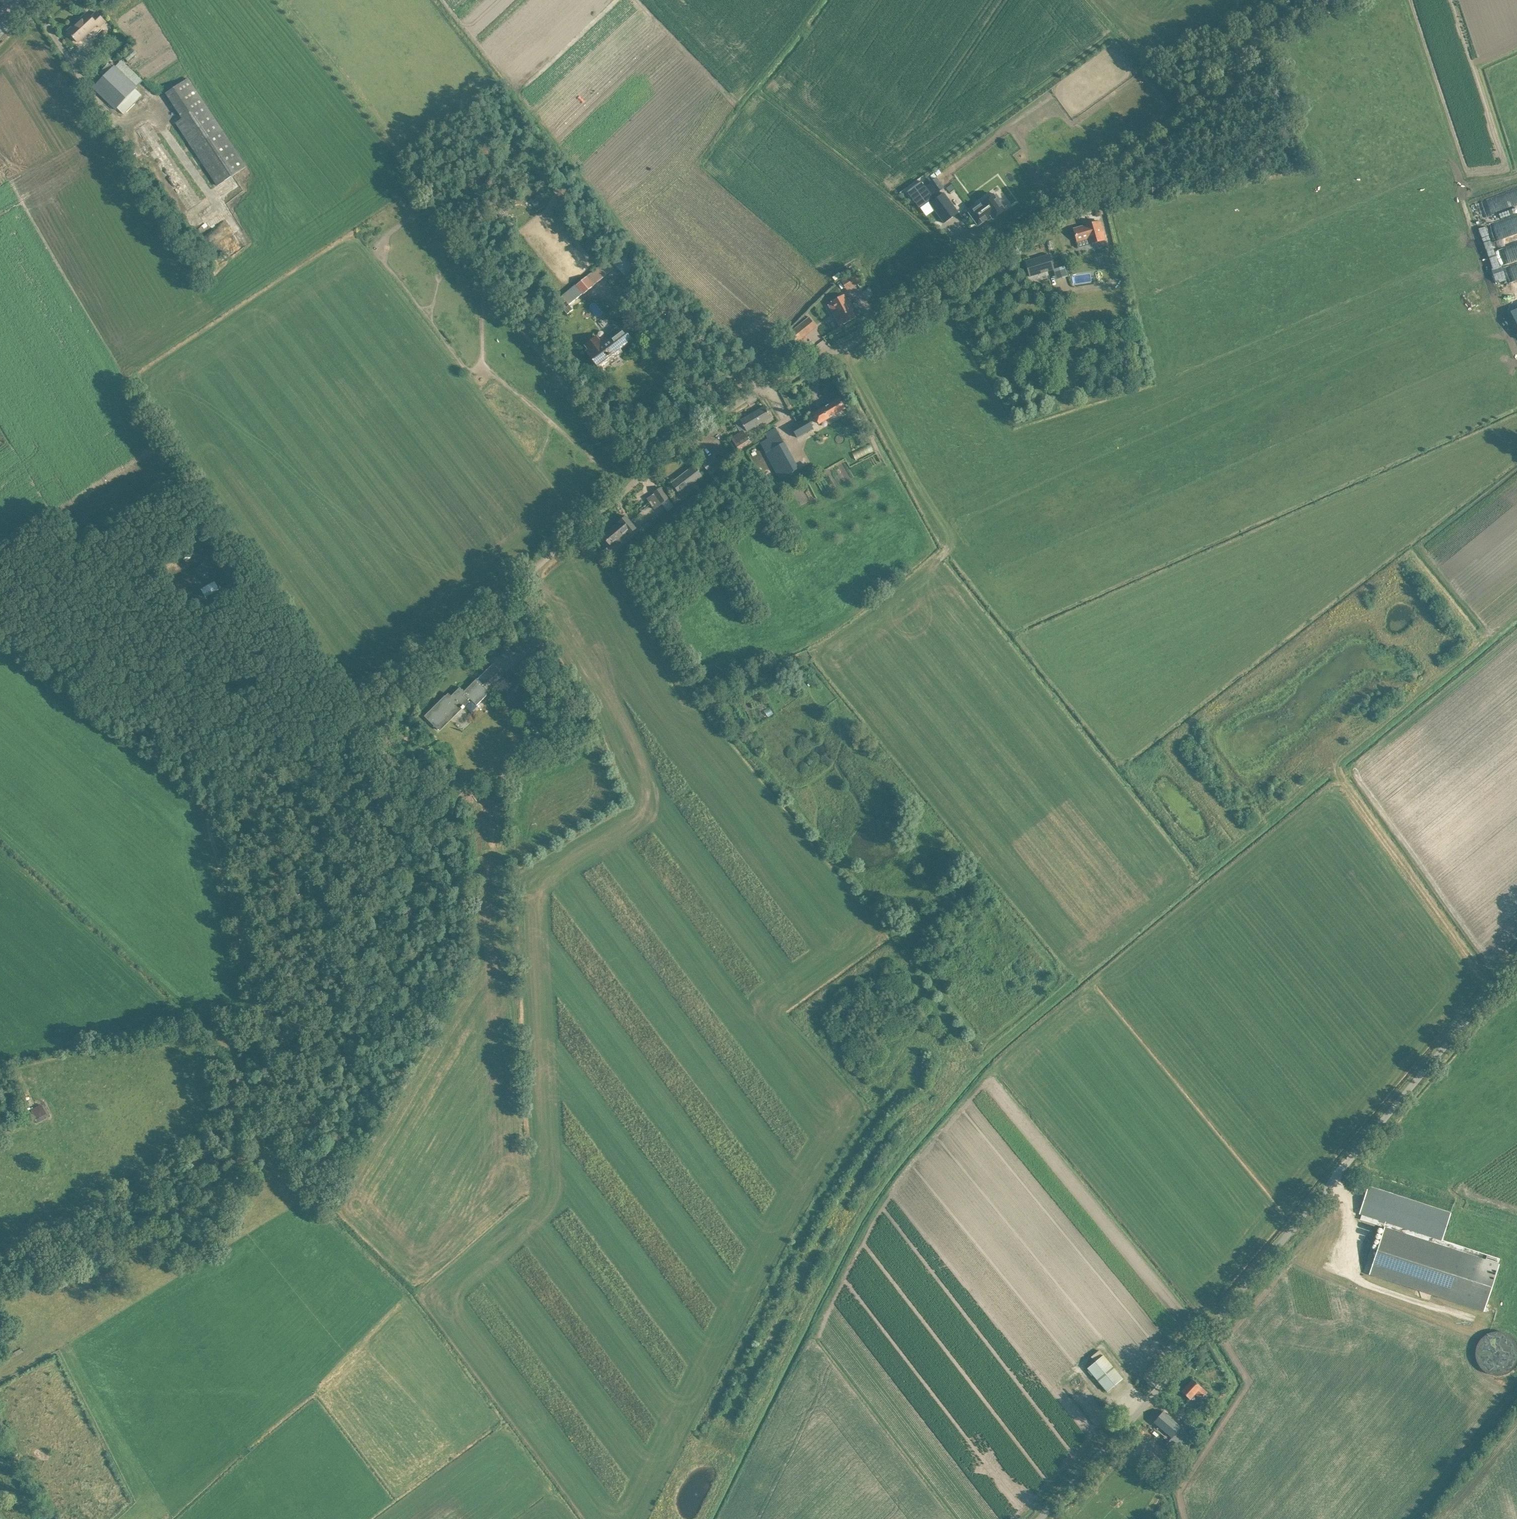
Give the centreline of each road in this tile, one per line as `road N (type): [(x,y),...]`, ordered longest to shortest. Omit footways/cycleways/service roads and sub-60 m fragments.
road 1 (track): [(513,581),(207,804),(206,828),(250,982),(235,1106),(209,1157),(158,1192),(76,1216),(0,1251)]
road 2 (unclassified): [(513,581),(726,408),(870,334),(1179,113),(1241,53),(1280,0)]
road 3 (unclassified): [(1037,1518),(1516,958)]

